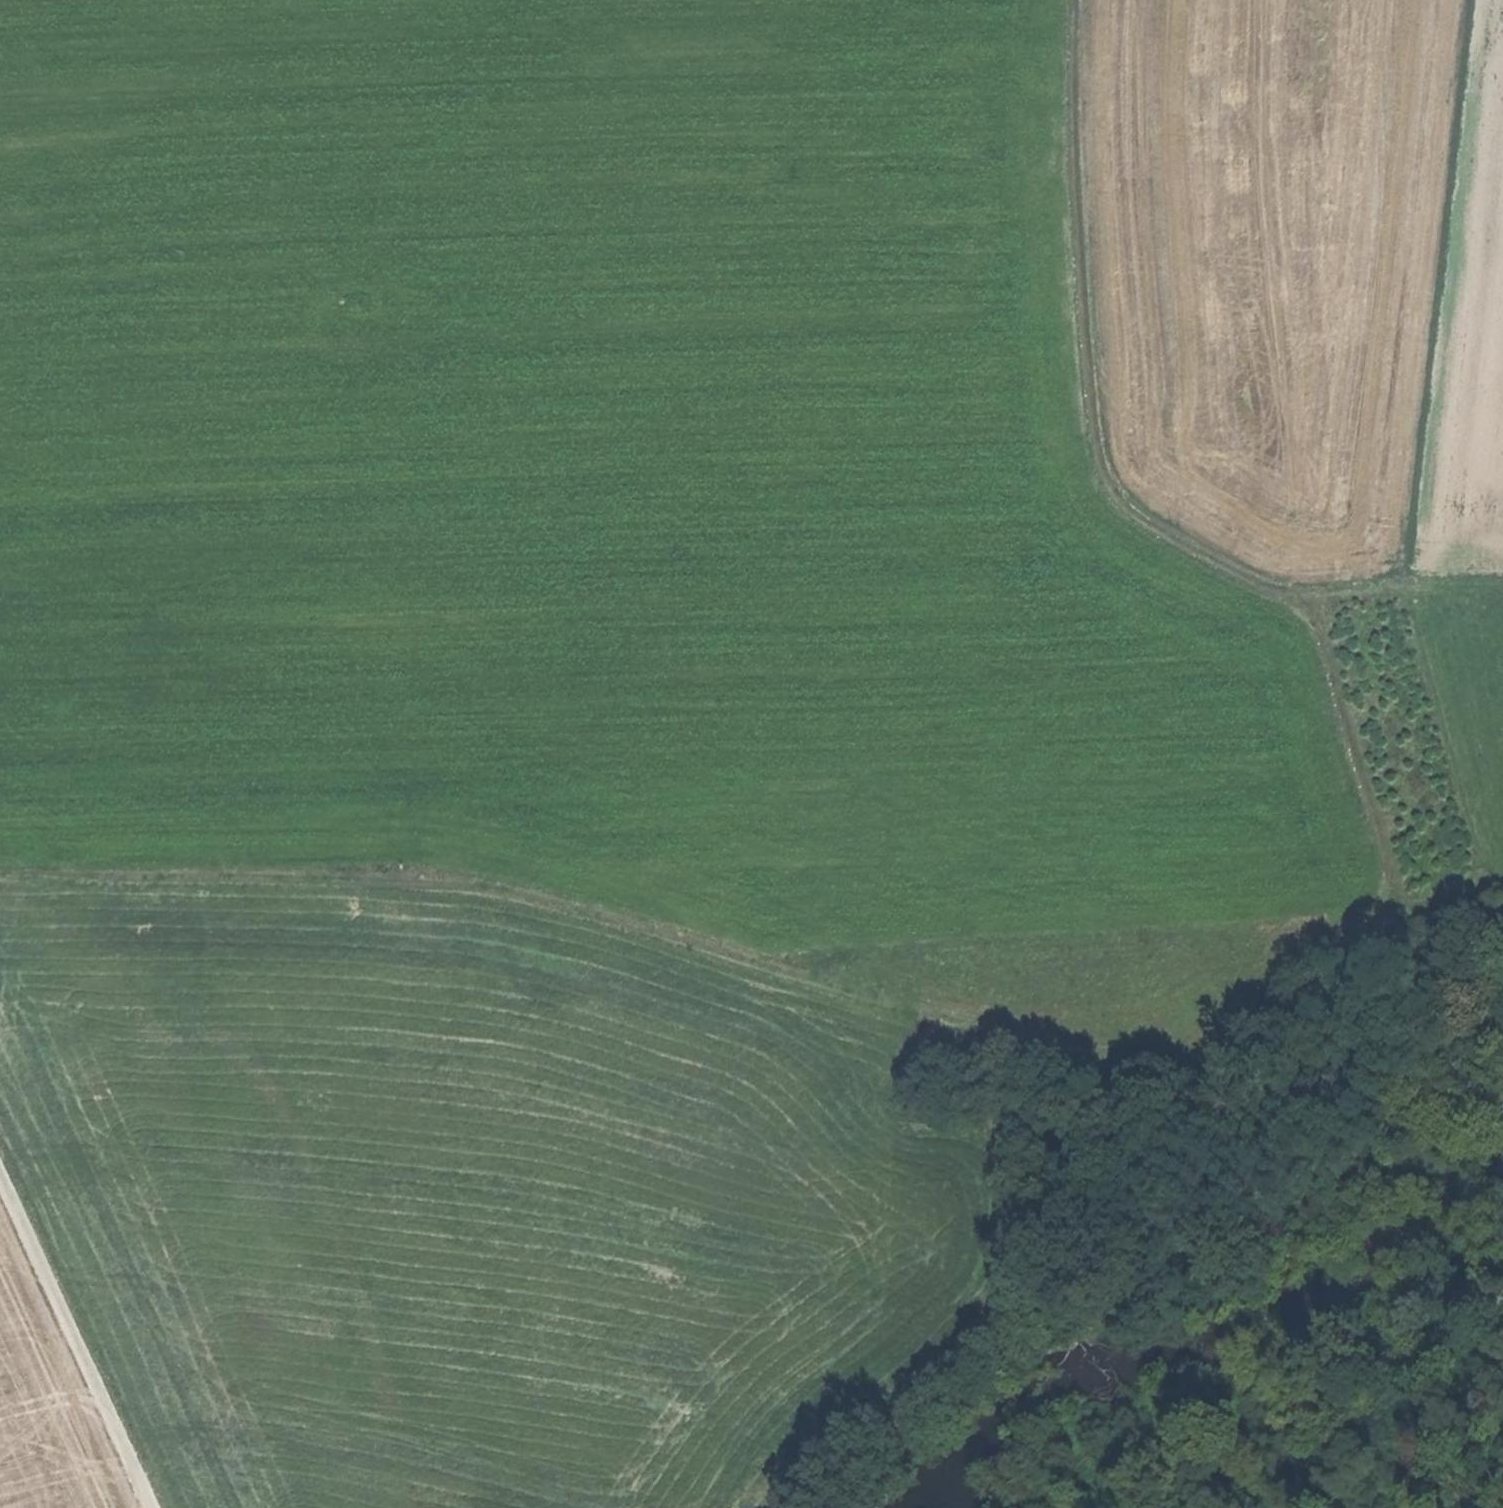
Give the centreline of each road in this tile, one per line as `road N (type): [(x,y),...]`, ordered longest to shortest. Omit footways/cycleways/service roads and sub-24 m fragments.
road 1 (track): [(0,873),(471,878),(1124,1073),(1175,1068),(1354,948),(1413,967)]
road 2 (track): [(0,1178),(151,1507)]

